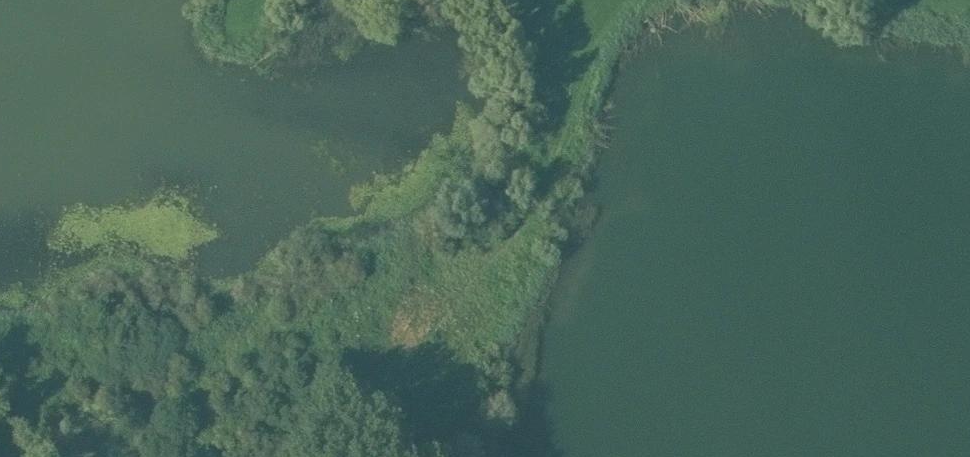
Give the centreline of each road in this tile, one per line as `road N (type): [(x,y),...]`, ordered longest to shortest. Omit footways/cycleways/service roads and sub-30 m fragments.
road 1 (track): [(463,285),(522,226),(577,70)]

